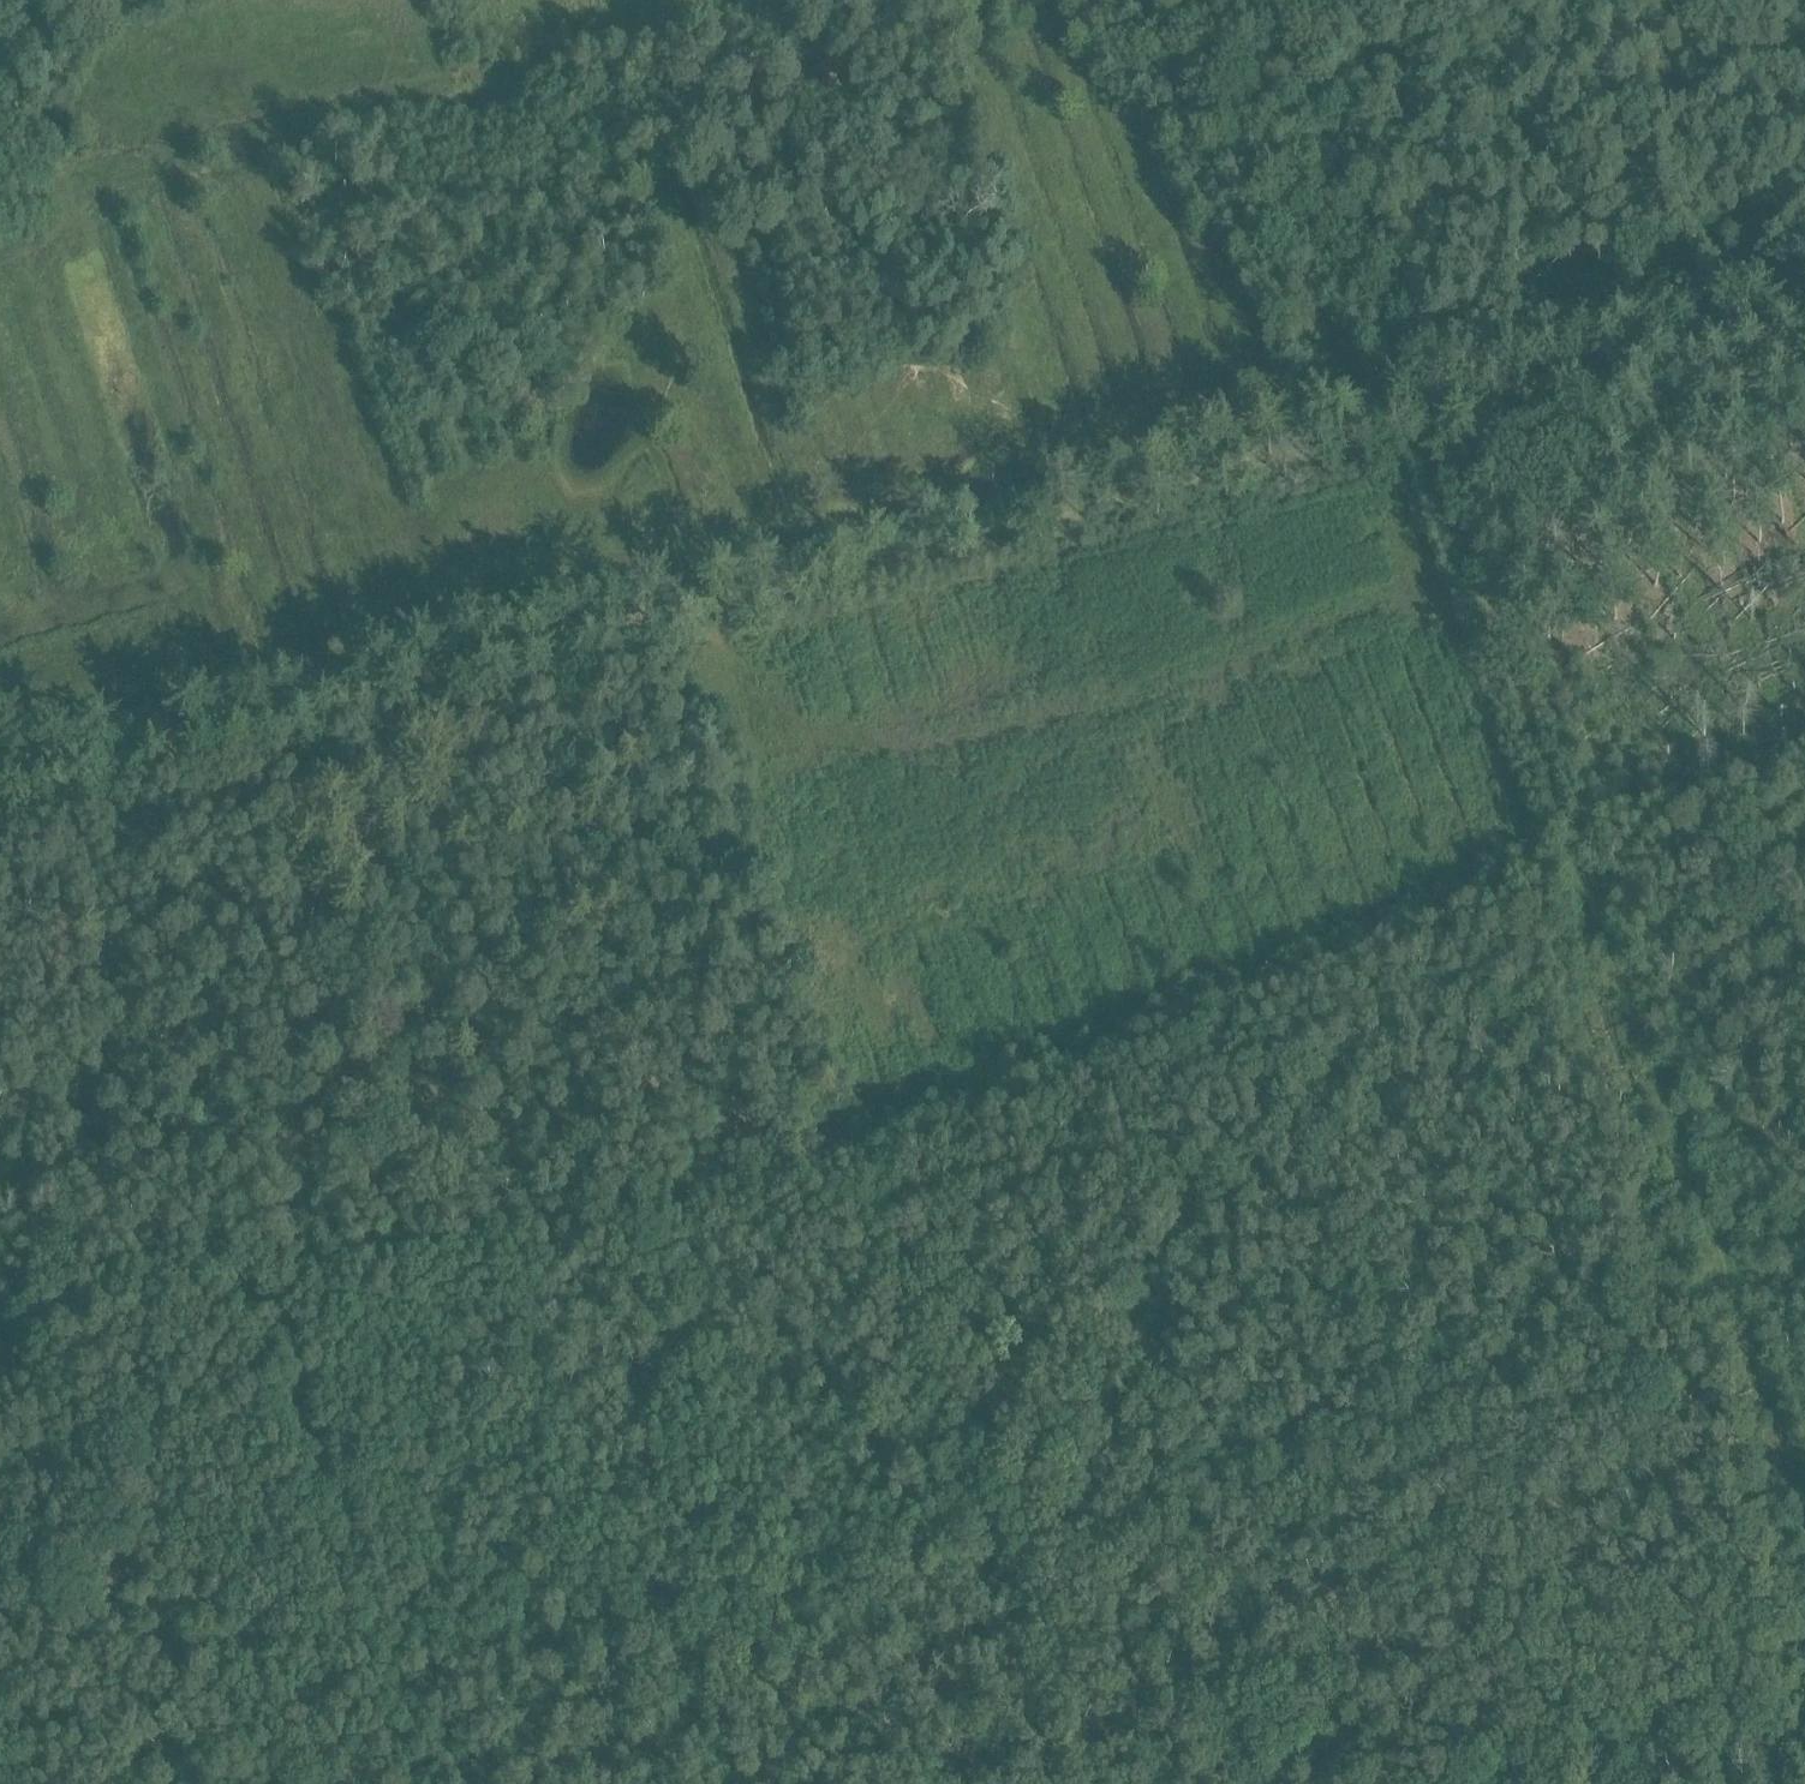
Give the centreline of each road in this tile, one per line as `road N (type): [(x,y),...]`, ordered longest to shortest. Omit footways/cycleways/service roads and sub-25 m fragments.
road 1 (track): [(438,1783),(272,1331),(302,1267),(736,1156),(880,1166),(1592,869)]
road 2 (track): [(1738,1282),(1031,1567),(1007,1524),(402,1685)]

